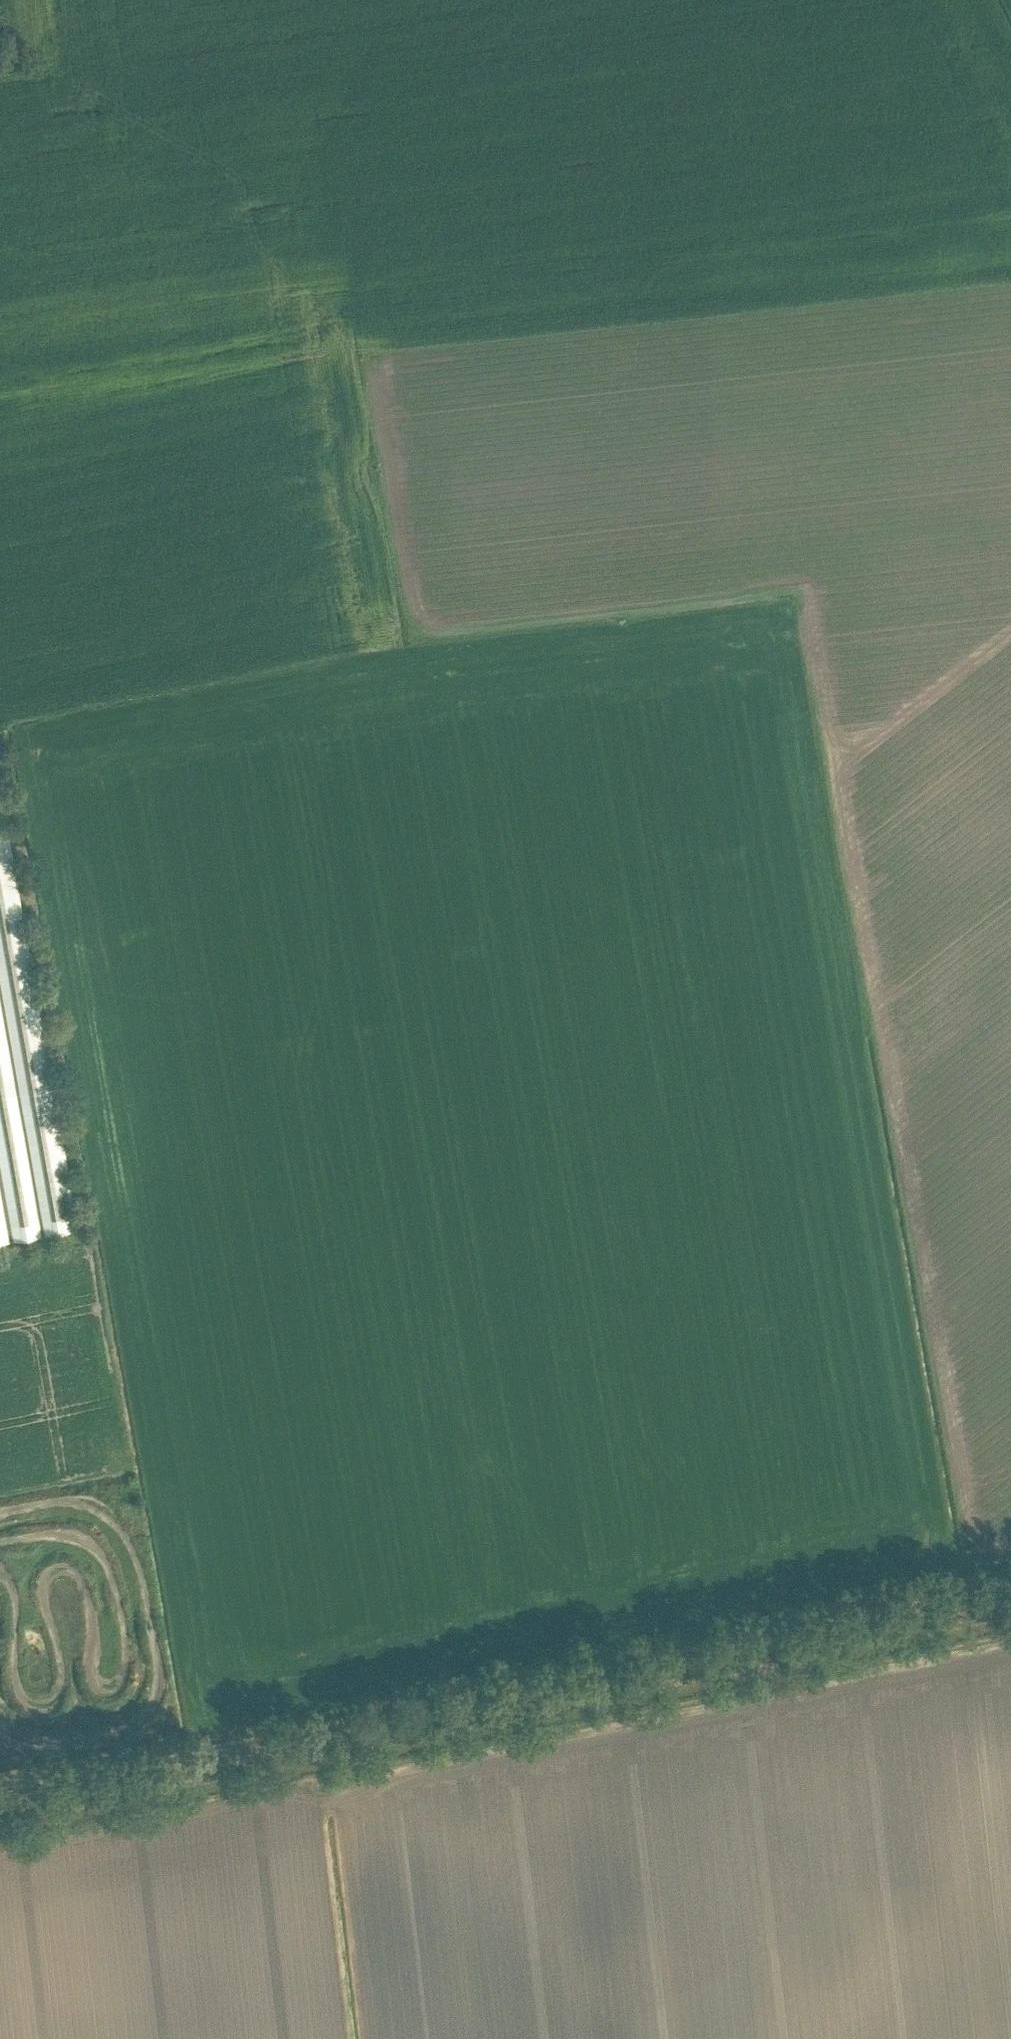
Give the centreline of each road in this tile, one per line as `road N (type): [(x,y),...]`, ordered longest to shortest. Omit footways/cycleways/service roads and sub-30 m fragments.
road 1 (track): [(0,1804),(1010,1595)]

